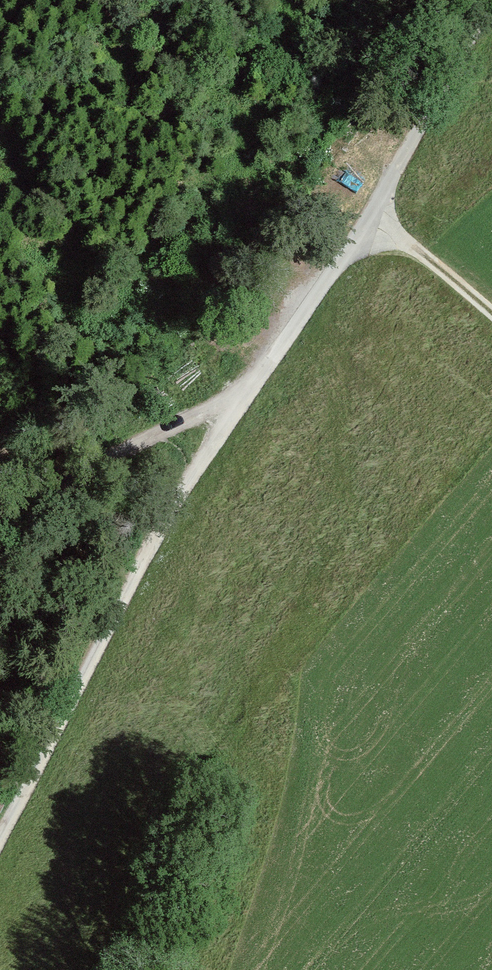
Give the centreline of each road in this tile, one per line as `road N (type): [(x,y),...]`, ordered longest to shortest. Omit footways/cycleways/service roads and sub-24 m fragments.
road 1 (track): [(491,316),(381,221),(218,440),(0,847)]
road 2 (unclassified): [(491,0),(381,221)]
road 3 (track): [(0,508),(218,440)]

